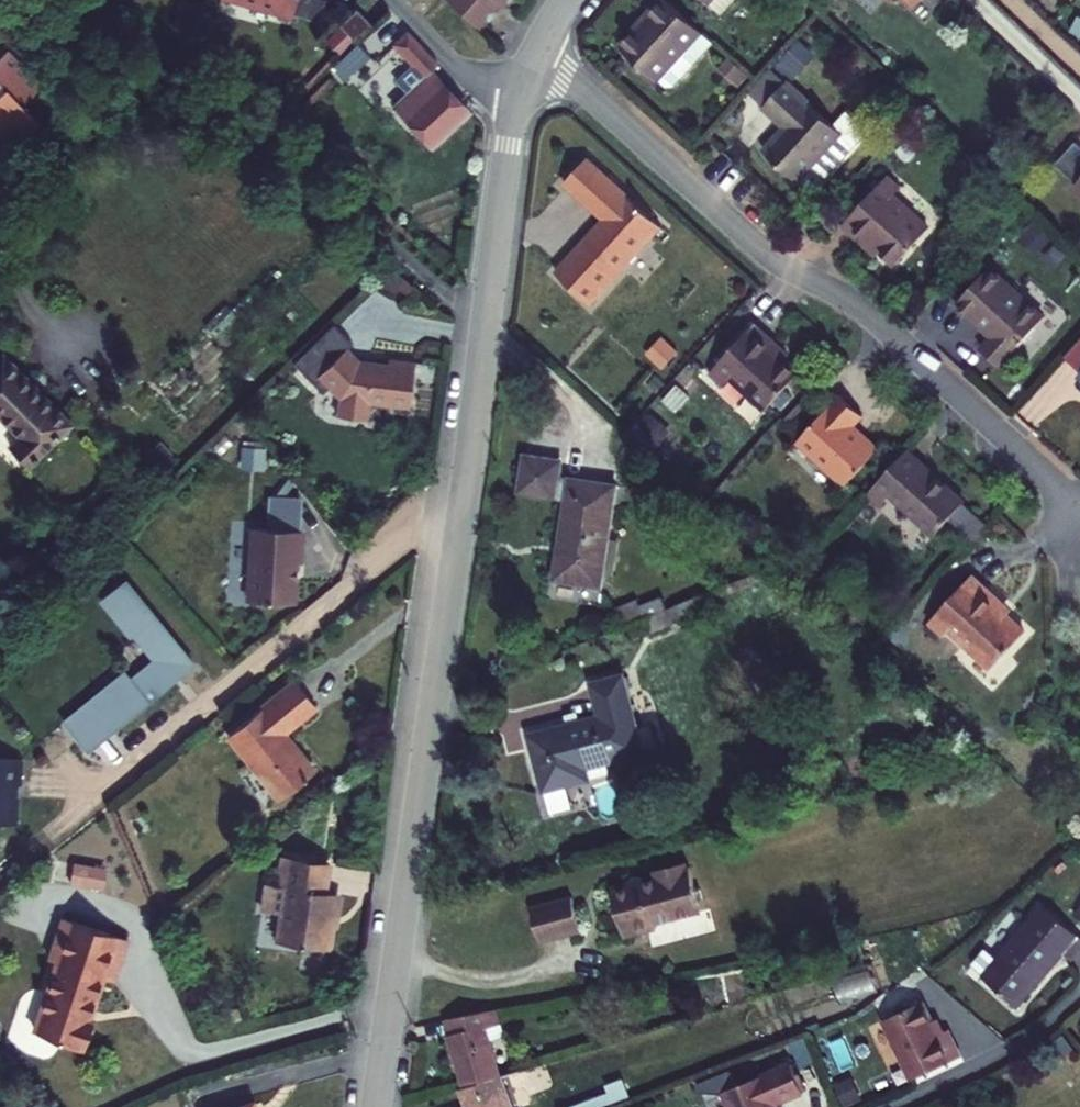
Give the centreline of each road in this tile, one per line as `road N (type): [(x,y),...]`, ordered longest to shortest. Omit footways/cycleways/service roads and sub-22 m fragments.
road 1 (residential): [(1079,507),(879,321),(773,260),(594,98),(533,60)]
road 2 (residential): [(460,526),(378,1106)]
road 3 (residential): [(47,837),(397,540),(421,527),(460,526)]
road 4 (residential): [(521,94),(460,526)]
road 5 (residential): [(897,1106),(1013,1047),(1079,992)]
road 6 (residential): [(390,0),(453,62),(521,94)]

